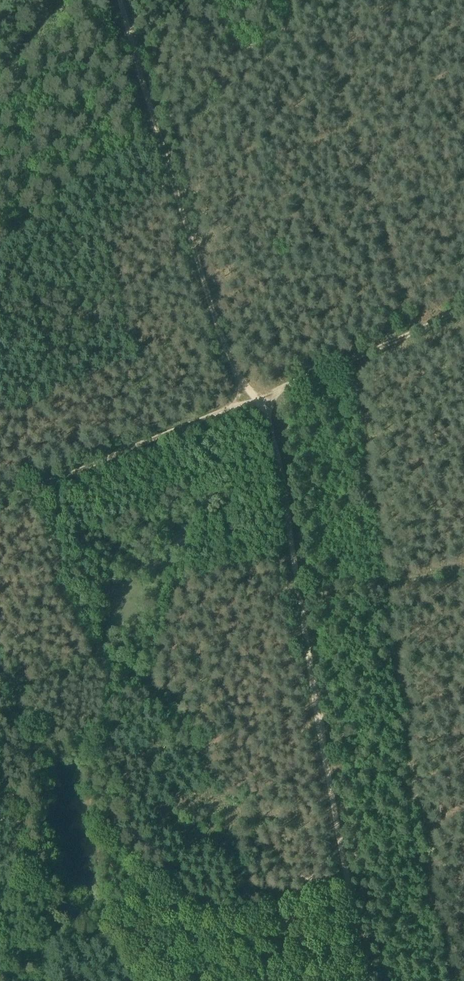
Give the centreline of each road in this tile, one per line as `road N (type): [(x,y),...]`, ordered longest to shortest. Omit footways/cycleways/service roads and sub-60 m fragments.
road 1 (track): [(365,980),(283,471),(269,413),(259,404)]
road 2 (track): [(259,404),(234,380),(184,249),(112,0)]
road 3 (track): [(259,404),(0,499)]
road 4 (track): [(463,310),(259,404)]
road 5 (track): [(420,330),(354,117)]
road 6 (track): [(463,576),(304,602)]

